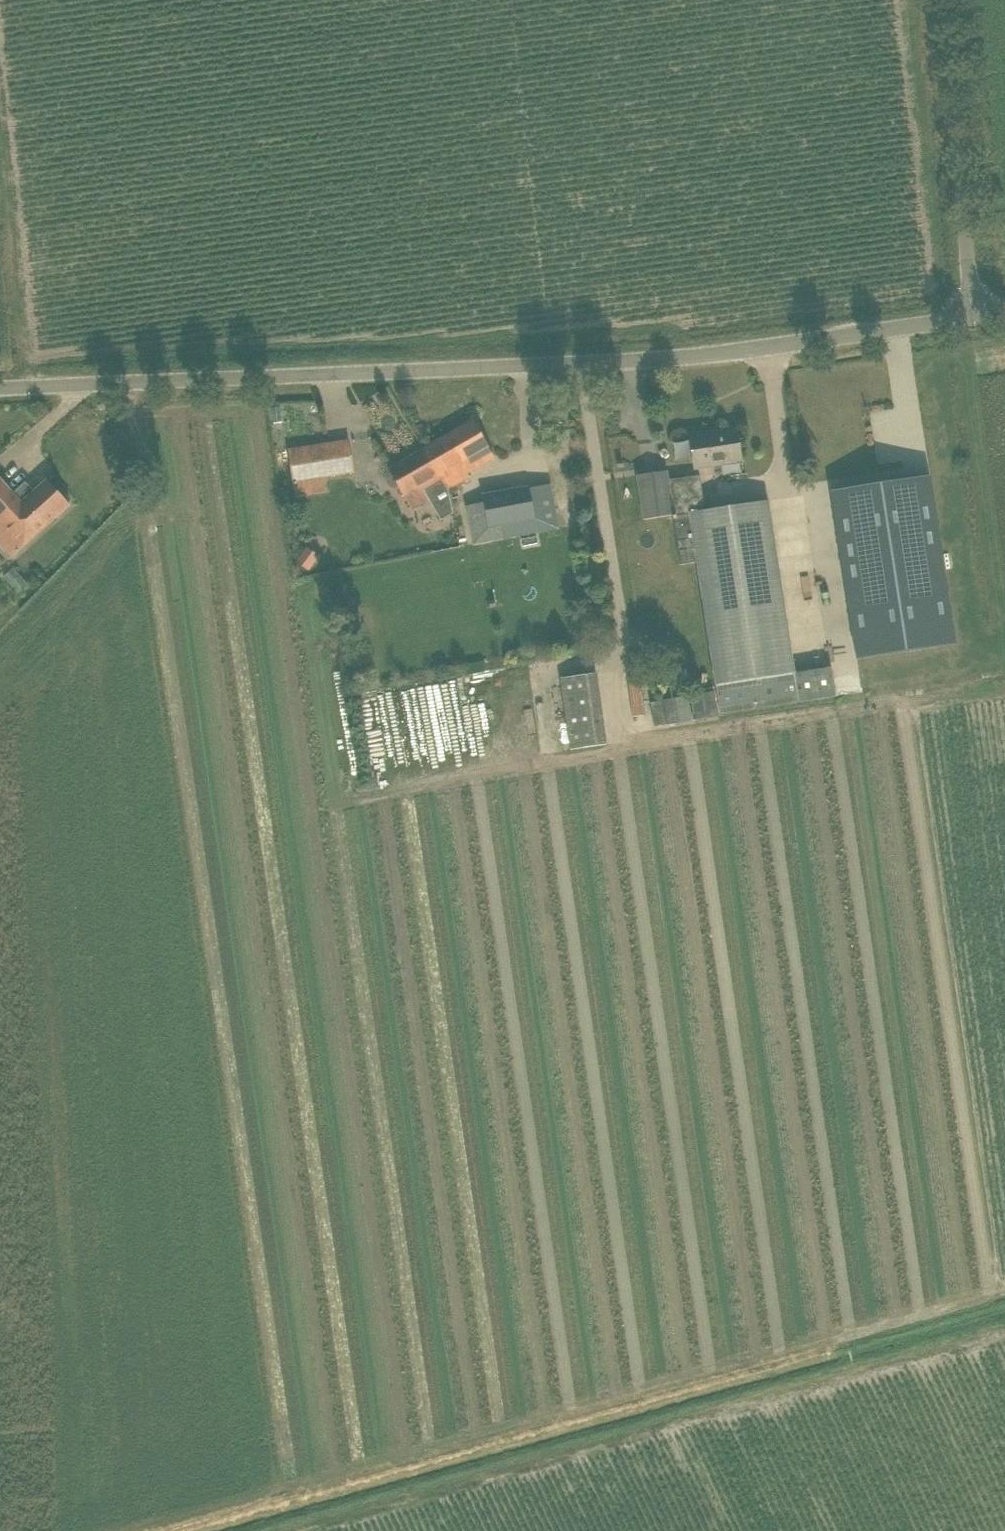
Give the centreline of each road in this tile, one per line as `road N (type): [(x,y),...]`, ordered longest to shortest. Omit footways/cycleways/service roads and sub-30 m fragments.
road 1 (unclassified): [(0,387),(637,361),(973,321)]
road 2 (unclassified): [(973,321),(937,0)]

